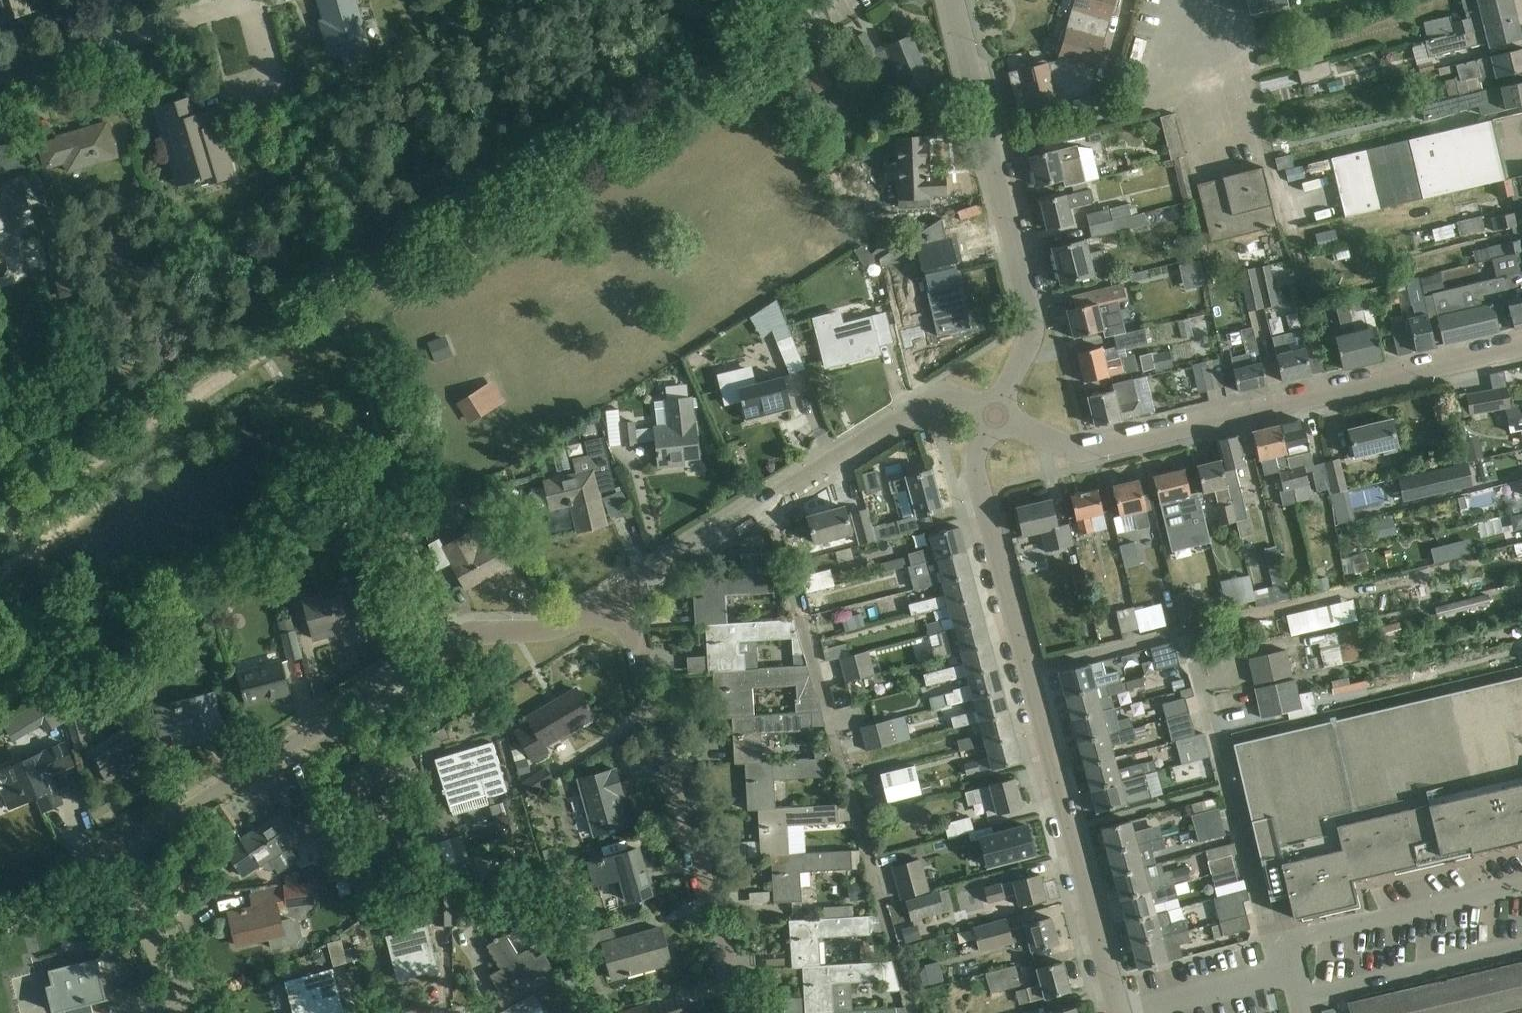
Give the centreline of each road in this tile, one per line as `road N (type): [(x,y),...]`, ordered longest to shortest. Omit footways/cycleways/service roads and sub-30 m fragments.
road 1 (residential): [(192,1012),(136,894),(134,854),(148,836),(440,645),(470,631),(558,629),(622,595)]
road 2 (residential): [(1120,1012),(975,466),(995,415)]
road 3 (residential): [(995,415),(1088,452),(1521,346)]
road 4 (track): [(915,1012),(768,504)]
road 5 (residential): [(739,1012),(622,595)]
road 6 (residential): [(622,595),(943,396),(995,415)]
road 7 (residential): [(995,415),(1035,329),(988,147)]
road 8 (residential): [(250,1),(0,76)]
road 9 (unclassified): [(988,147),(1101,116),(1127,0)]
road 10 (residential): [(988,147),(955,0)]

